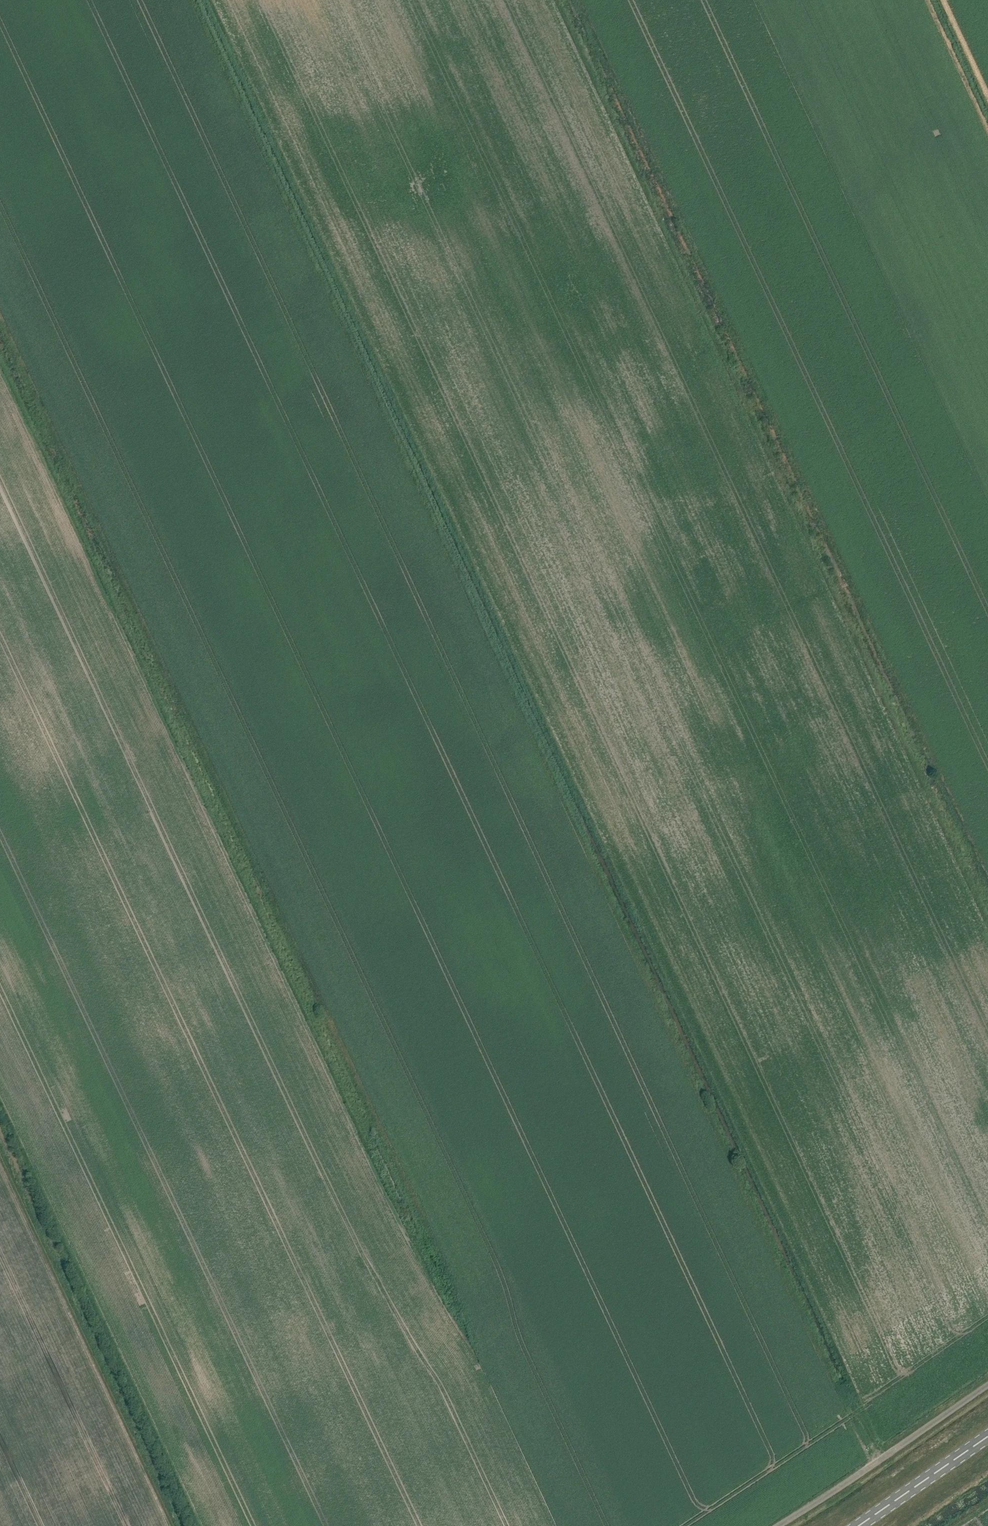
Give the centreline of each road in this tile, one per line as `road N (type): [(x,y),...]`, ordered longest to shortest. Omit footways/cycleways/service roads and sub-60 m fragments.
road 1 (unclassified): [(778,1525),(987,1385)]
road 2 (primary): [(860,1525),(987,1437)]

